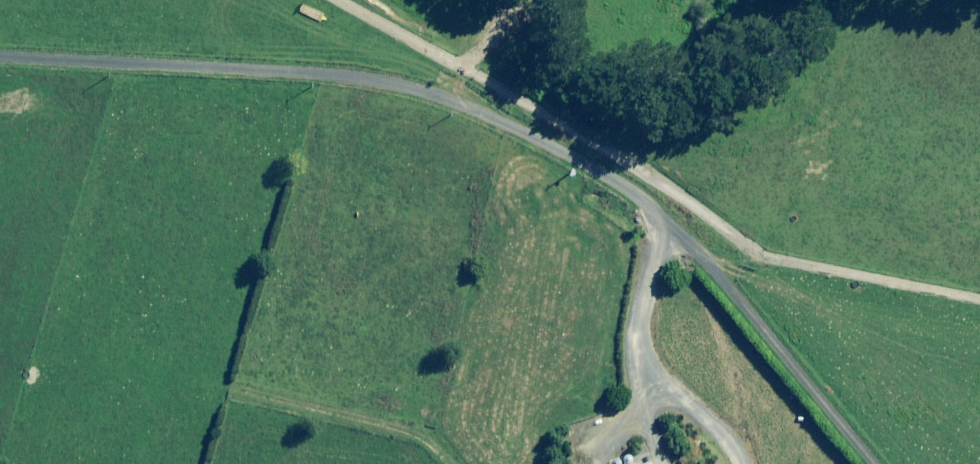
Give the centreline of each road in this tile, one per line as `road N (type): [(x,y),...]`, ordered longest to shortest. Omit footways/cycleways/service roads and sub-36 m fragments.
road 1 (unclassified): [(871,463),(677,235),(634,196),(538,143),(390,86),(335,75),(0,59)]
road 2 (track): [(463,72),(684,198),(758,253),(979,298)]
road 3 (track): [(463,72),(342,0)]

